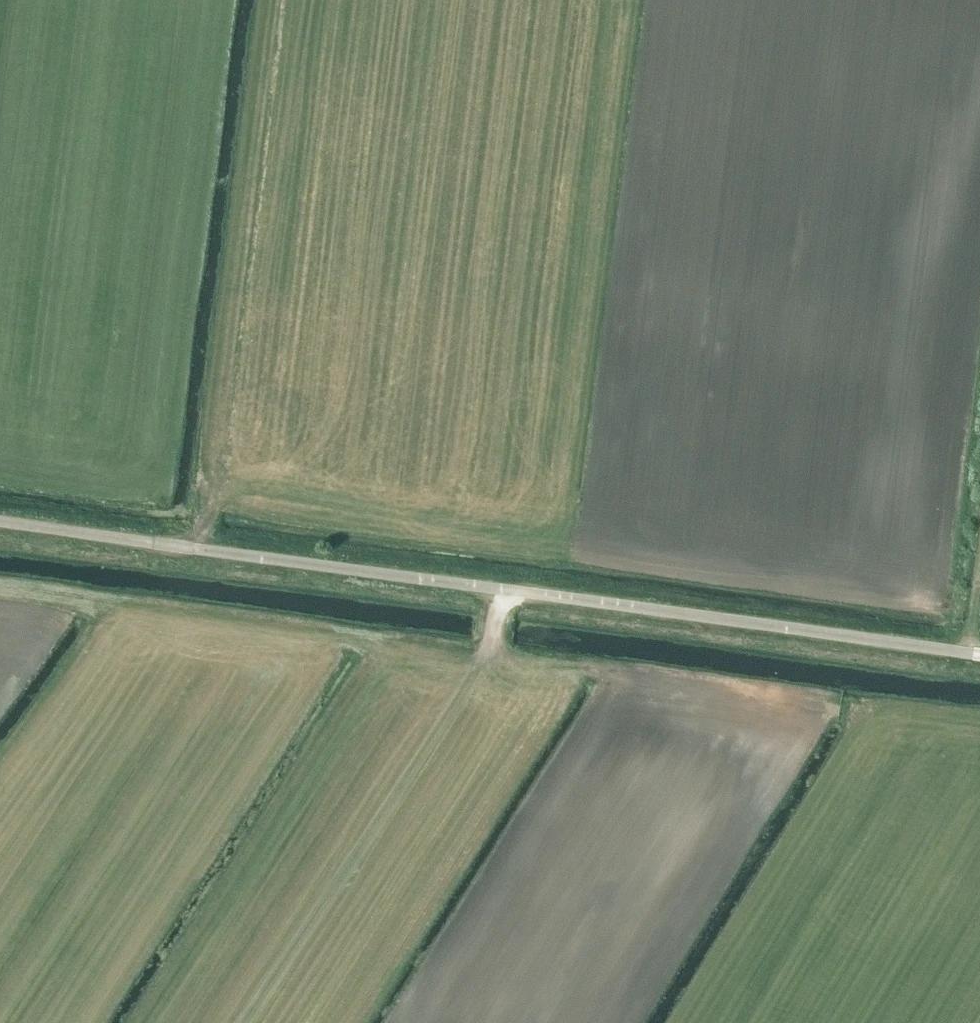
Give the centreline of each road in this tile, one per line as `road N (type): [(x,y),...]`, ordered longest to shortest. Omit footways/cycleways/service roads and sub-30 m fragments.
road 1 (unclassified): [(979,658),(0,522)]
road 2 (track): [(967,656),(979,518)]

